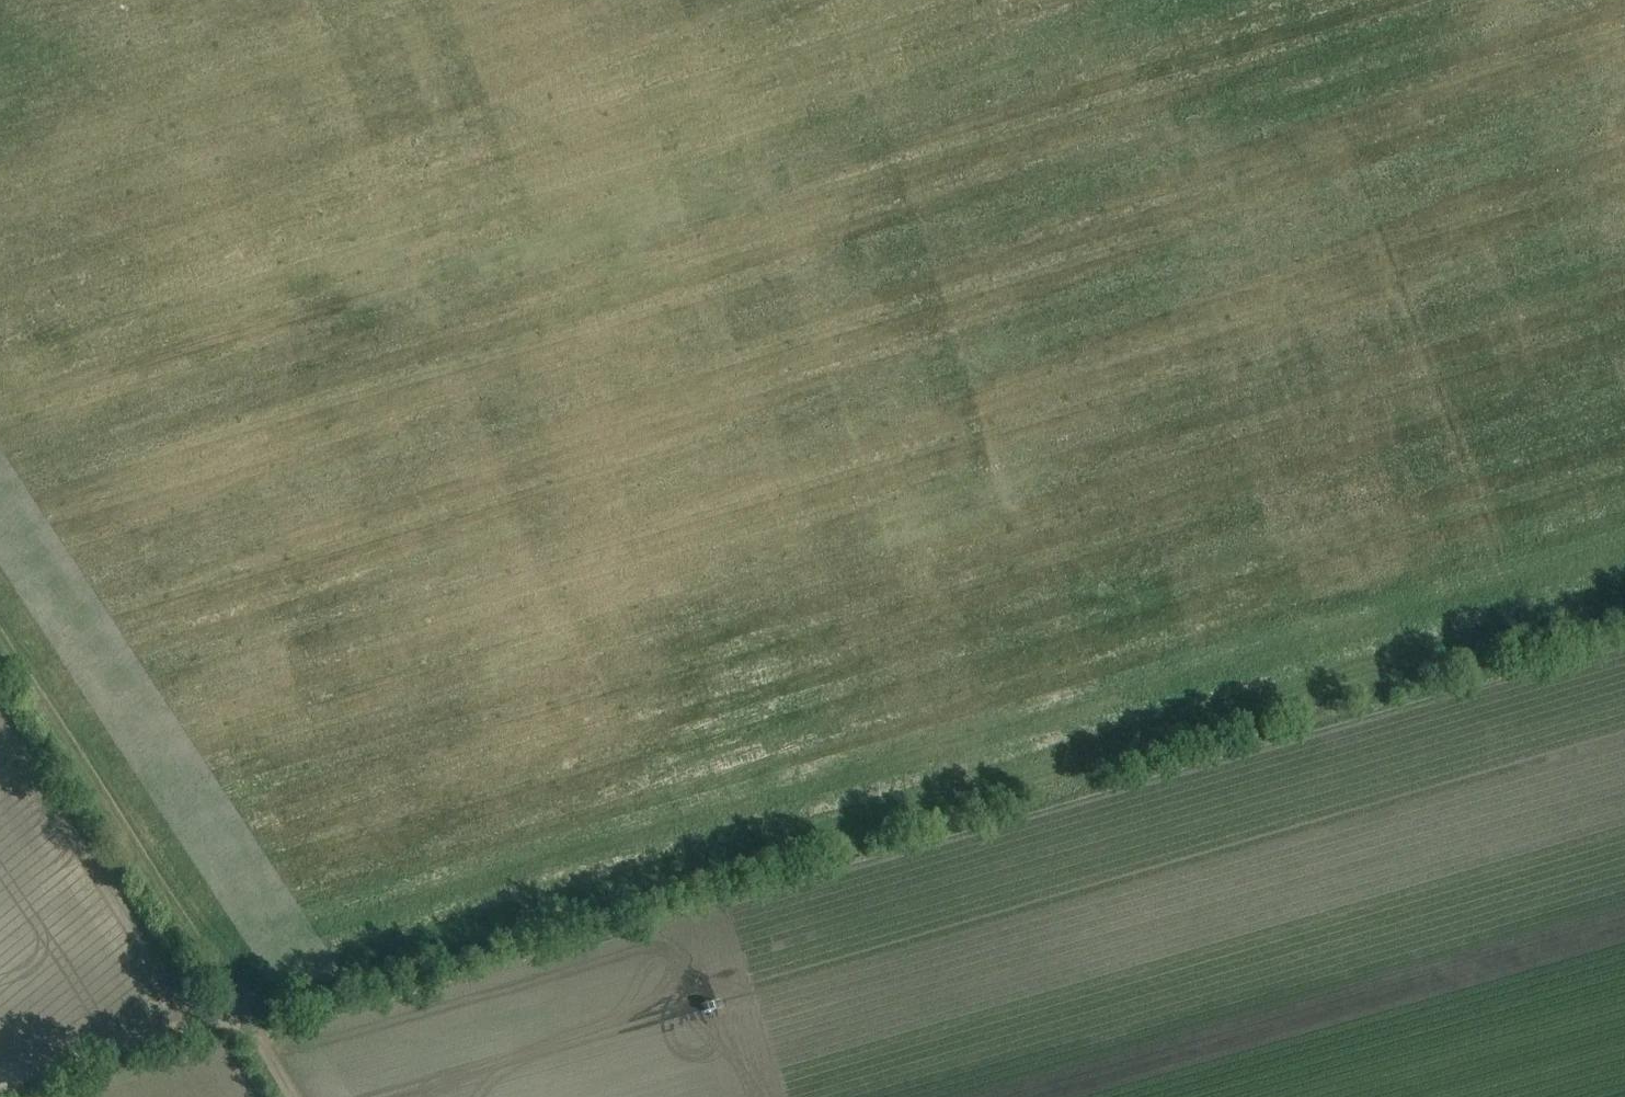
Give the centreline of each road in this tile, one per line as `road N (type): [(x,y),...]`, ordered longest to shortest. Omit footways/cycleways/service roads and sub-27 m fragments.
road 1 (track): [(0,655),(230,1014)]
road 2 (track): [(0,1081),(230,1014)]

